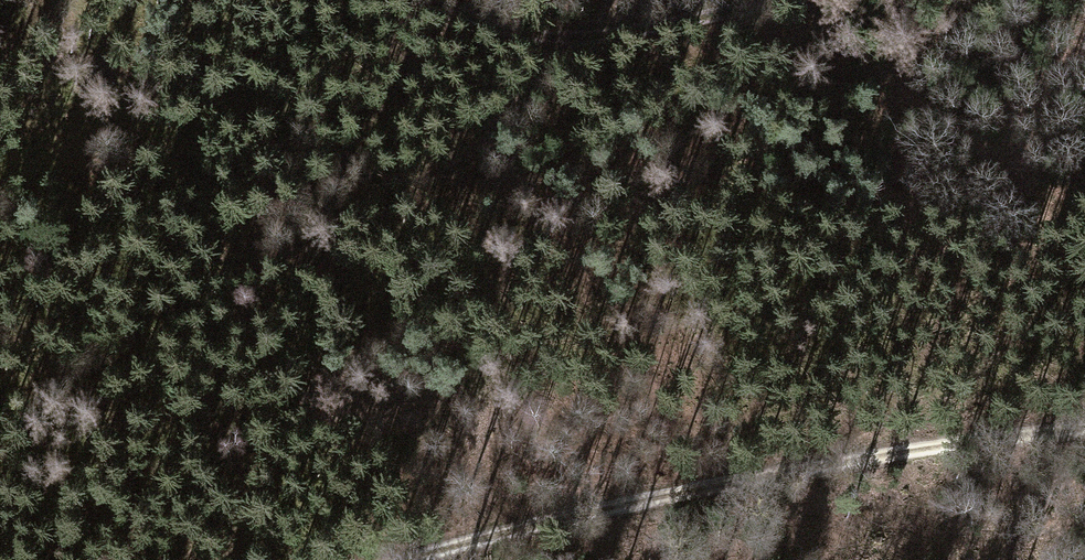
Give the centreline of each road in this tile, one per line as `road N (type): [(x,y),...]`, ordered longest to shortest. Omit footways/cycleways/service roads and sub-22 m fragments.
road 1 (track): [(1084,428),(935,445),(588,514),(414,559)]
road 2 (track): [(809,0),(594,41),(433,0)]

